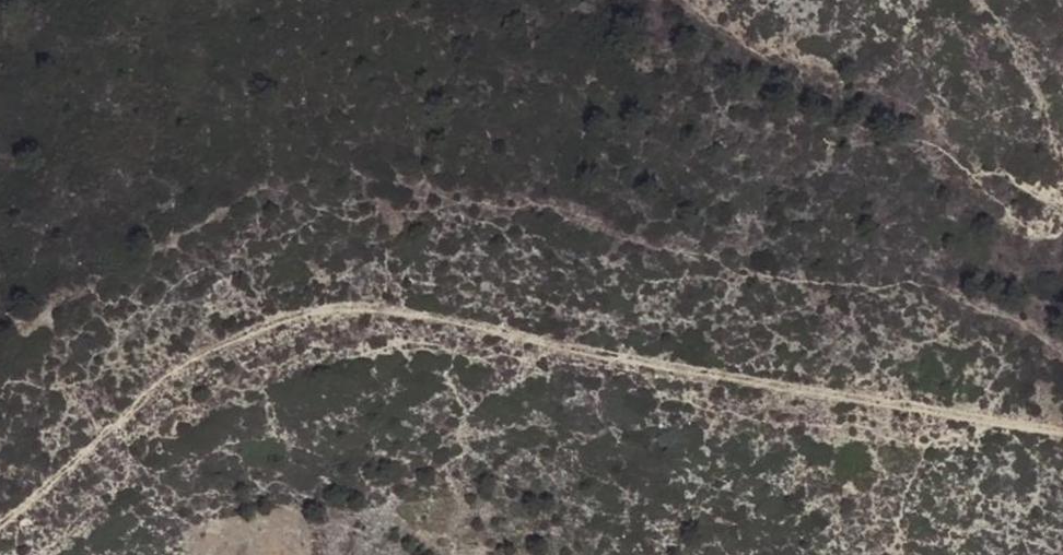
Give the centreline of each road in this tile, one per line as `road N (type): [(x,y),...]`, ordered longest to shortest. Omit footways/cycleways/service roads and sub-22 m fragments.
road 1 (track): [(0,530),(147,397),(241,335),(321,308),(407,308),(626,362),(1062,429)]

